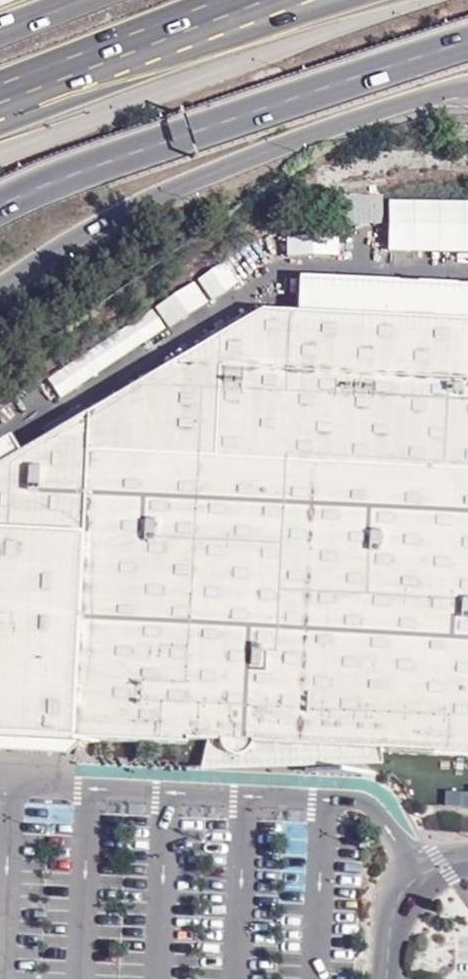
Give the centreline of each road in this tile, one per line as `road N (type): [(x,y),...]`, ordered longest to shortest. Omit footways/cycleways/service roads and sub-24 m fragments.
road 1 (primary): [(467,41),(91,168),(0,214)]
road 2 (primary): [(0,289),(161,195),(441,94)]
road 3 (motorway): [(0,127),(332,0)]
road 4 (motorway): [(0,136),(259,46)]
road 5 (motorway): [(0,84),(217,0)]
road 6 (motorway): [(259,46),(412,0)]
road 7 (unclassified): [(390,978),(393,925),(405,898),(422,879),(467,859)]
road 8 (unclassified): [(259,46),(385,0)]

